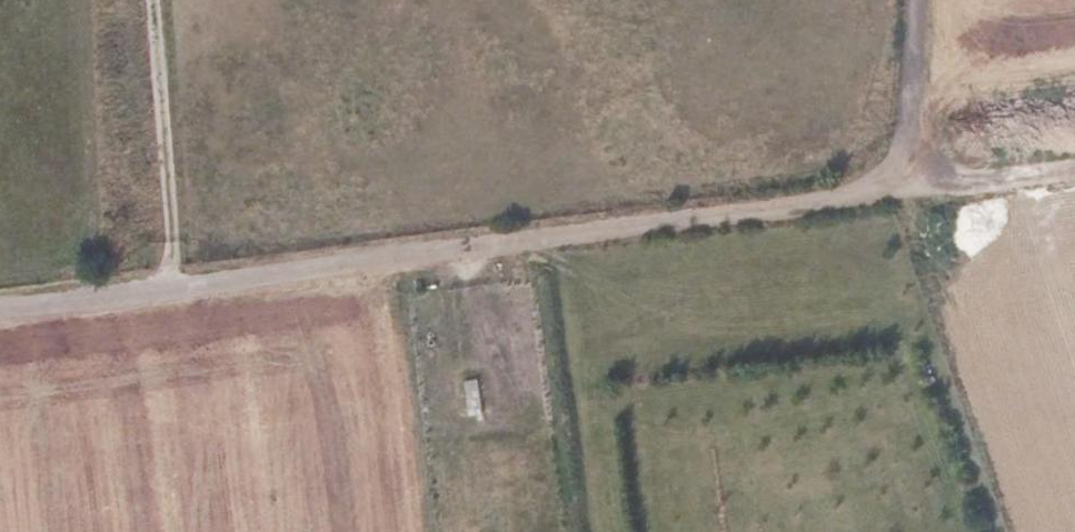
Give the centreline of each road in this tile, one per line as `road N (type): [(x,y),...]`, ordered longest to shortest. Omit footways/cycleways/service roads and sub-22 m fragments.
road 1 (track): [(889,199),(0,309)]
road 2 (track): [(176,287),(159,0)]
road 3 (track): [(903,0),(889,199)]
road 4 (track): [(889,199),(1074,175)]

